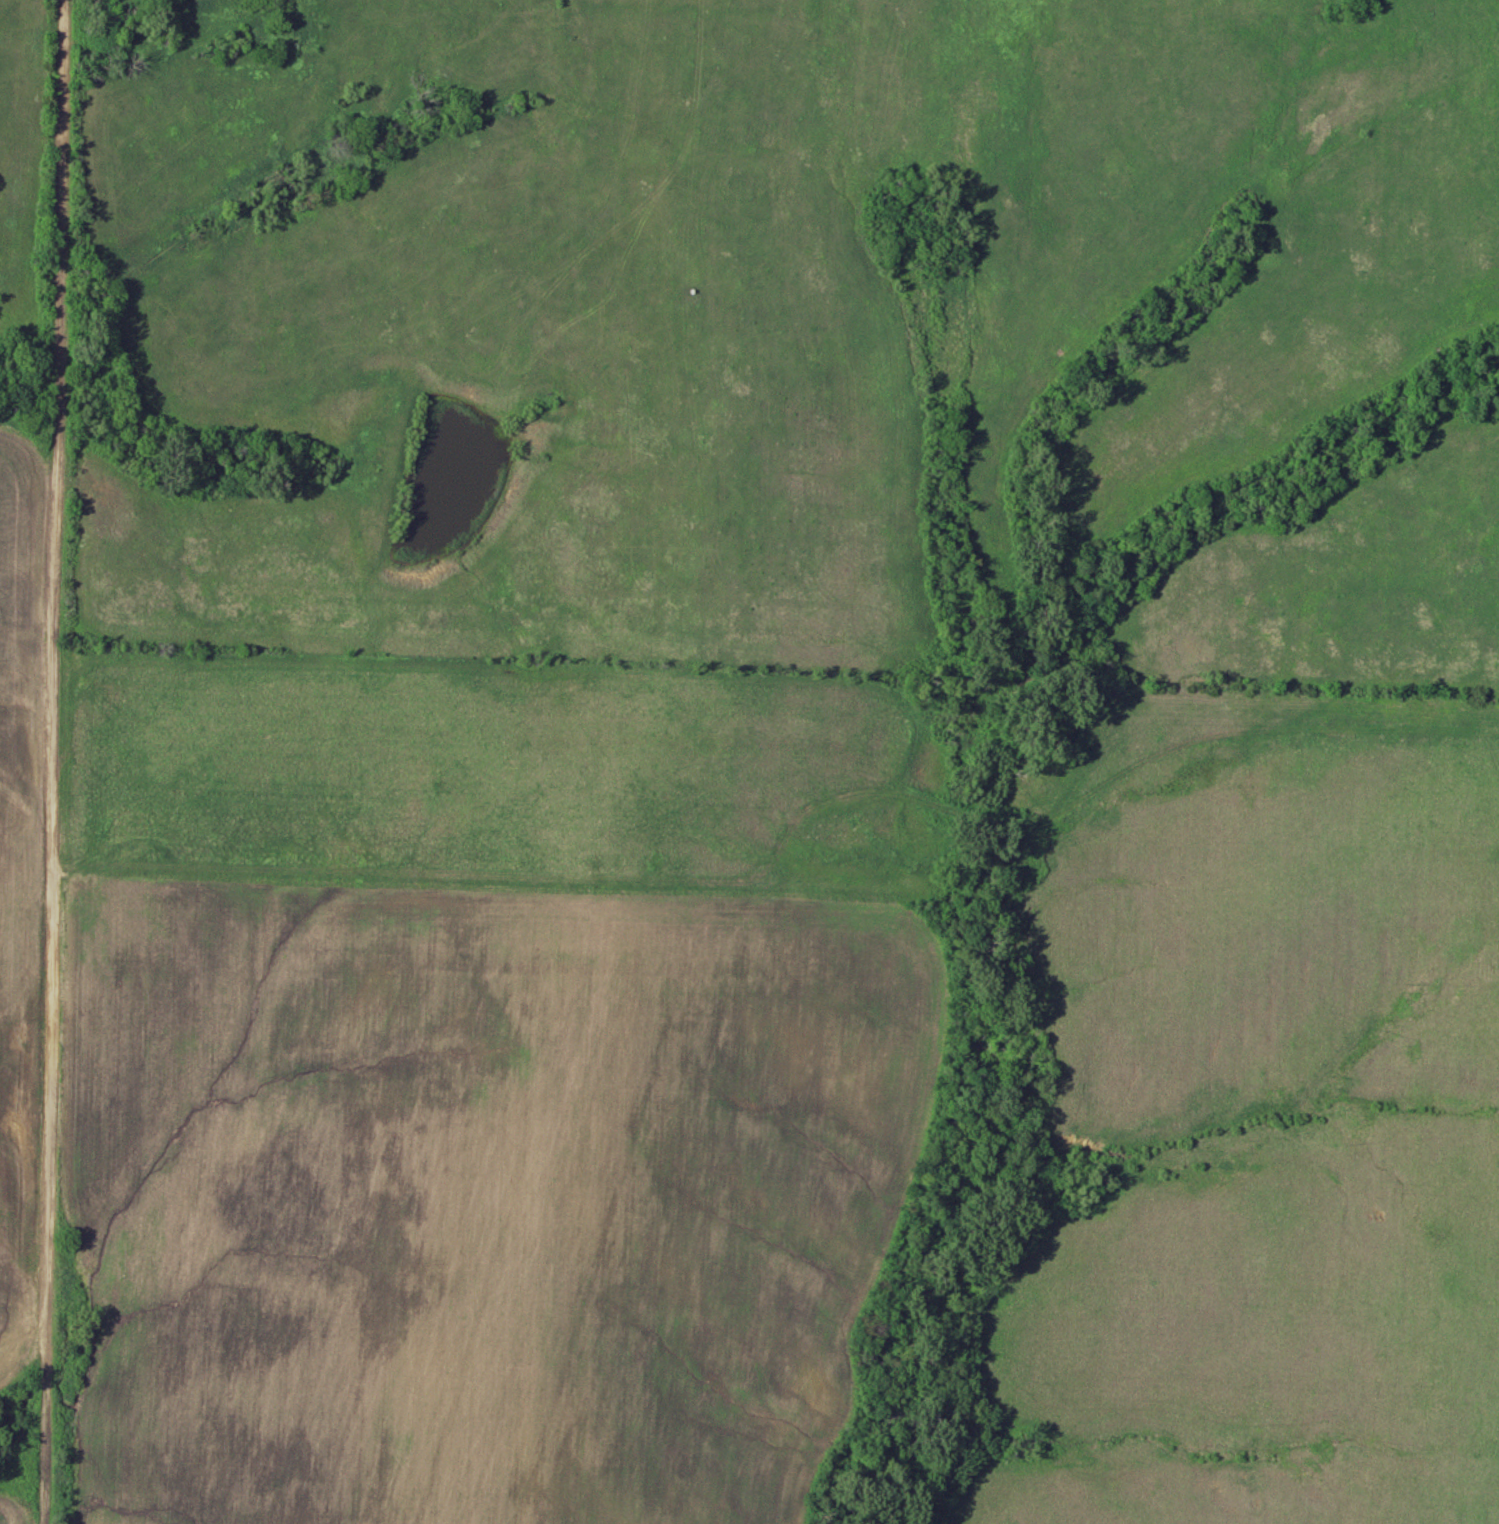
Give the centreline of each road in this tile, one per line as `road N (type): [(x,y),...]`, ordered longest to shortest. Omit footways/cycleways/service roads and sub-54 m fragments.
road 1 (residential): [(42,1523),(68,0)]

